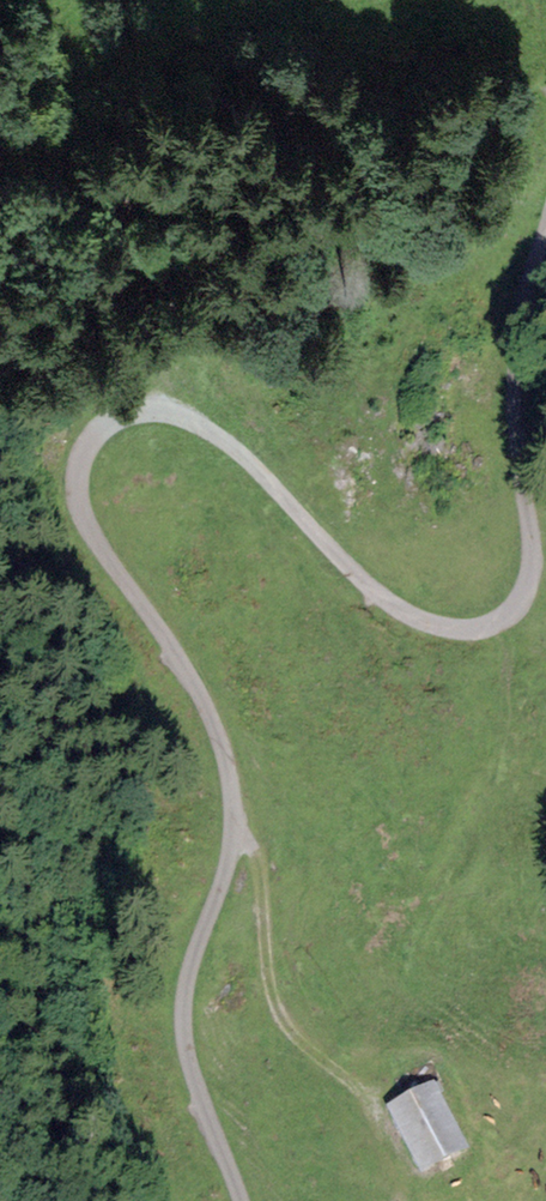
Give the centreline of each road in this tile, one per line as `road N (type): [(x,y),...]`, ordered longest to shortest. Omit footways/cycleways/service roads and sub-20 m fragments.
road 1 (unclassified): [(241,1200),(192,1070),(182,1010),(236,828),(215,716),(130,606),(86,522),(73,470),(95,429),(139,414),(179,414),(264,477),(361,584),(455,635),(502,622),(533,576),(522,317),(545,230)]
road 2 (track): [(236,828),(254,849),(272,997),(312,1053),(366,1095),(419,1200)]

